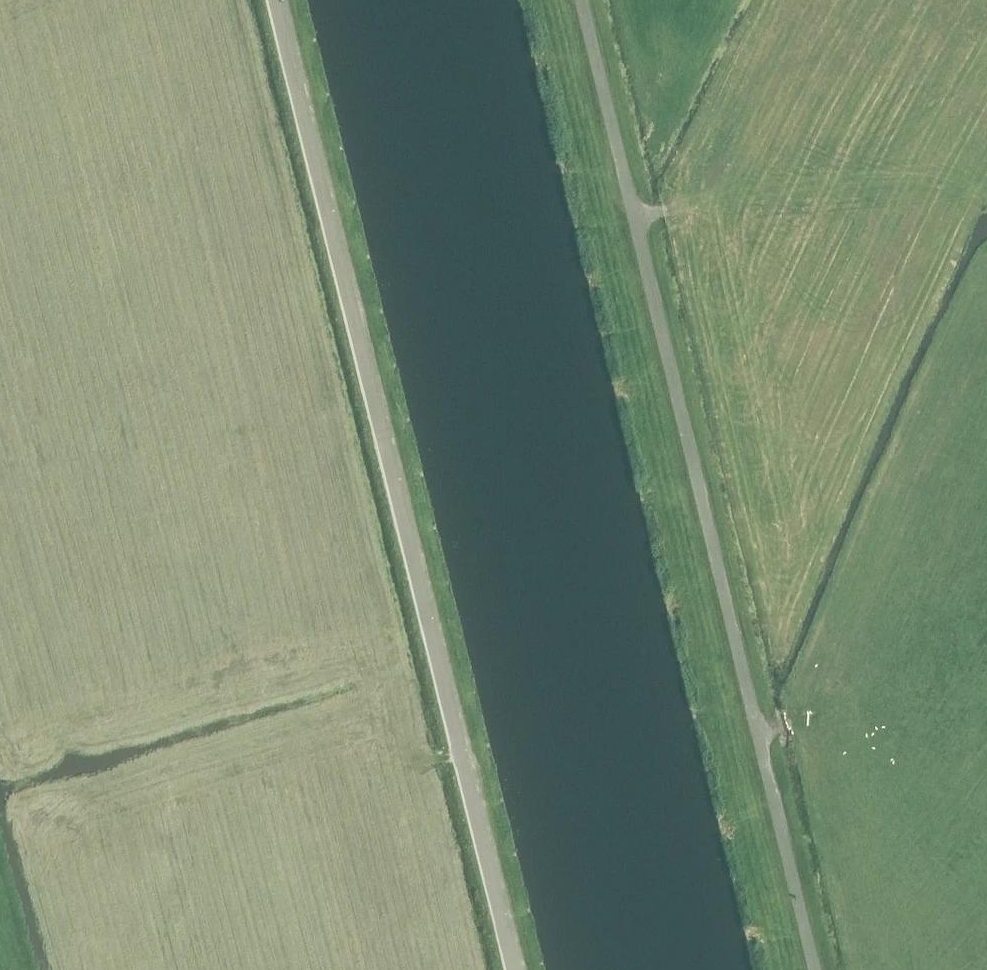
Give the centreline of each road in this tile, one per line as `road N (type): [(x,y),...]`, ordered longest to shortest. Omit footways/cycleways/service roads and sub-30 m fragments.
road 1 (unclassified): [(511,969),(276,0)]
road 2 (unclassified): [(582,0),(815,969)]

